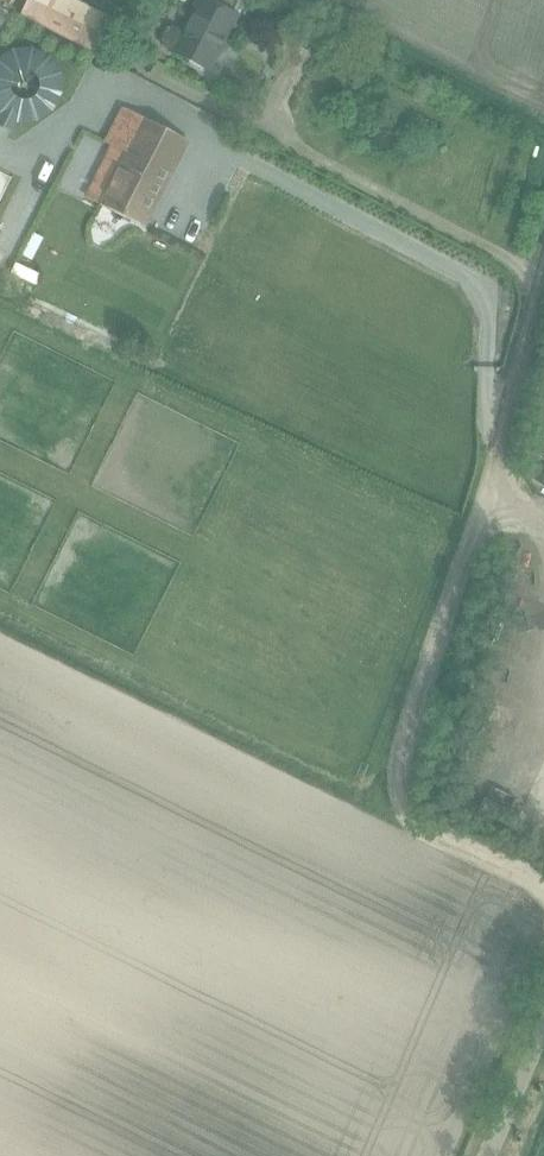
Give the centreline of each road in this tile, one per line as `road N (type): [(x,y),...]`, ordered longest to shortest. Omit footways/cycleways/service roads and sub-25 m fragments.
road 1 (track): [(543,250),(399,777),(402,822),(543,889)]
road 2 (unclassified): [(480,1155),(543,1031)]

